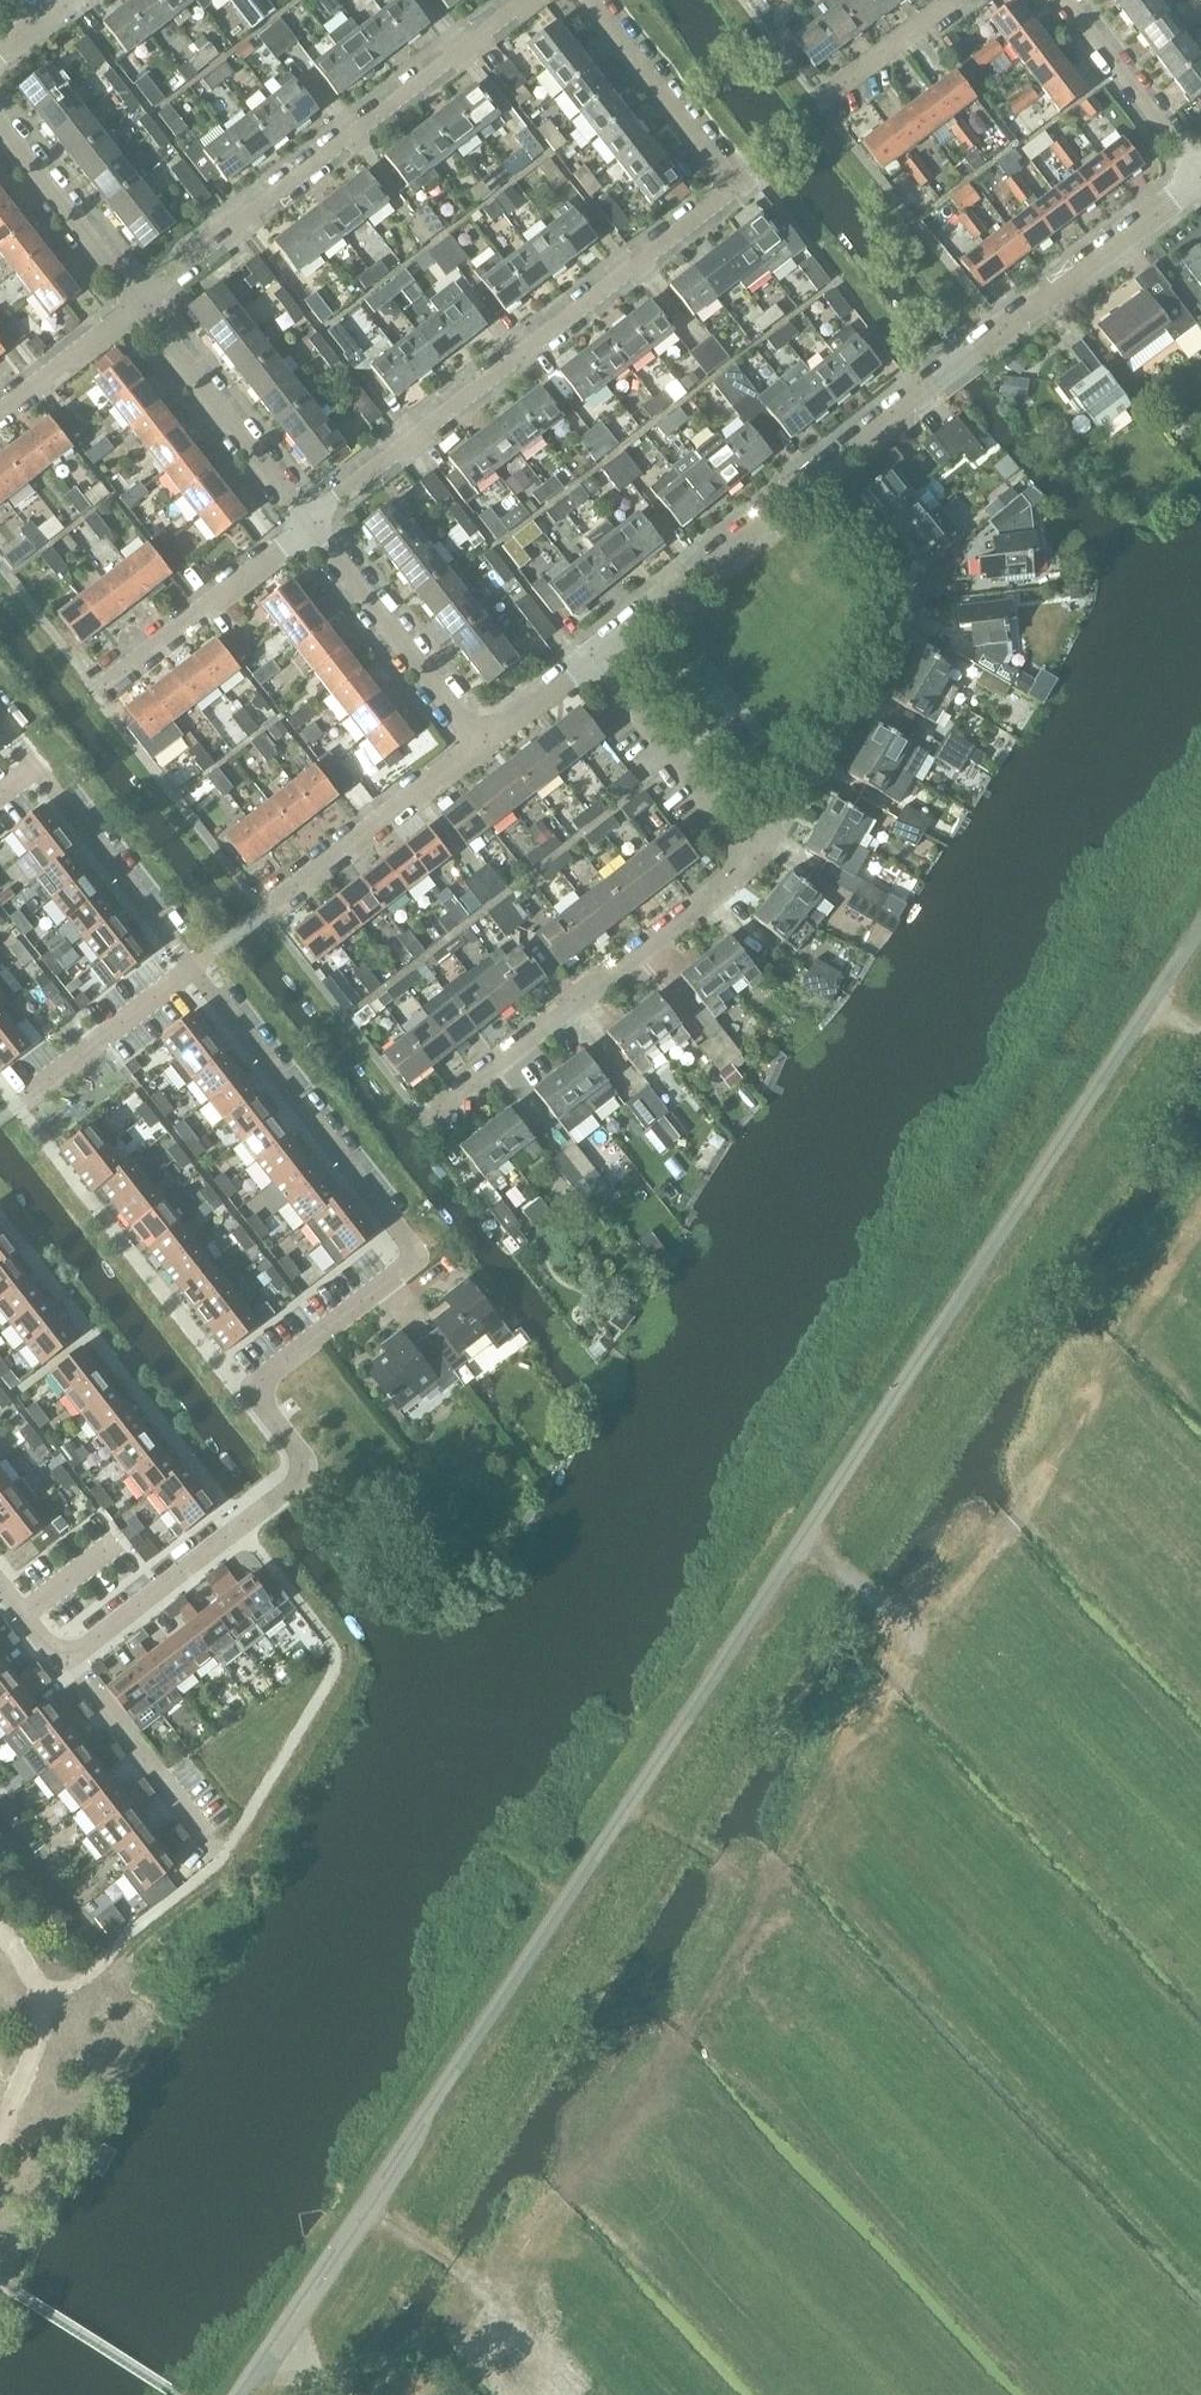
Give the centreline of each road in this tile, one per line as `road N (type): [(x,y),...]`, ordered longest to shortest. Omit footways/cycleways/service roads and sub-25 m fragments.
road 1 (unclassified): [(241,2394),(1200,941)]
road 2 (track): [(1200,1217),(765,1895),(736,1969),(563,2202),(485,2278),(471,2279),(364,2215)]
road 3 (residential): [(65,1659),(304,1474),(239,1390),(411,1254),(191,971)]
road 4 (residential): [(306,525),(737,190)]
road 5 (residential): [(810,488),(1001,327),(1200,178)]
road 6 (residential): [(141,306),(524,0)]
road 7 (residential): [(753,863),(901,612),(900,598),(810,488)]
road 8 (residential): [(427,1123),(753,863)]
road 9 (residential): [(483,746),(306,525)]
road 10 (residential): [(593,659),(810,488)]
road 11 (residential): [(306,525),(141,306)]
road 12 (residential): [(91,691),(306,525)]
road 13 (residential): [(269,910),(483,746)]
road 14 (residential): [(191,971),(30,766)]
road 15 (residential): [(753,863),(593,659)]
road 16 (residential): [(221,1859),(65,1659)]
road 17 (residential): [(589,0),(737,190)]
road 18 (residential): [(141,306),(0,117)]
road 19 (residential): [(13,1112),(191,971)]
road 20 (residential): [(1065,0),(1200,170)]
road 21 (residential): [(0,414),(141,306)]
road 22 (residential): [(819,102),(957,0)]
road 23 (track): [(765,1895),(631,1806)]
road 24 (track): [(804,1547),(929,1641)]
road 25 (residential): [(483,746),(593,659)]

